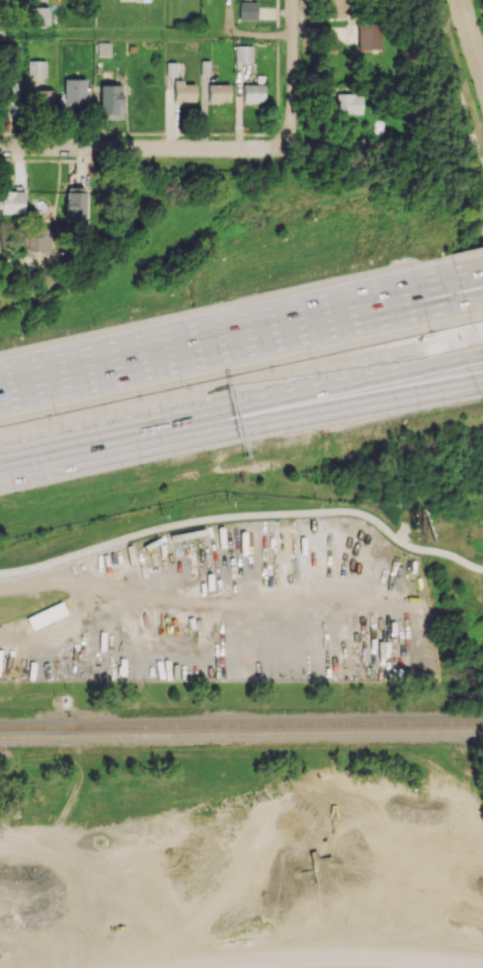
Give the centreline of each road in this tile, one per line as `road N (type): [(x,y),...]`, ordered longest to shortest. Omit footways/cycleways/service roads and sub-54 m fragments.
road 1 (motorway): [(0,457),(478,343)]
road 2 (motorway): [(0,467),(482,373)]
road 3 (motorway): [(464,298),(0,389)]
road 4 (motorway): [(457,278),(0,386)]
road 5 (residential): [(285,148),(0,147)]
road 6 (residential): [(290,0),(292,133),(285,148)]

